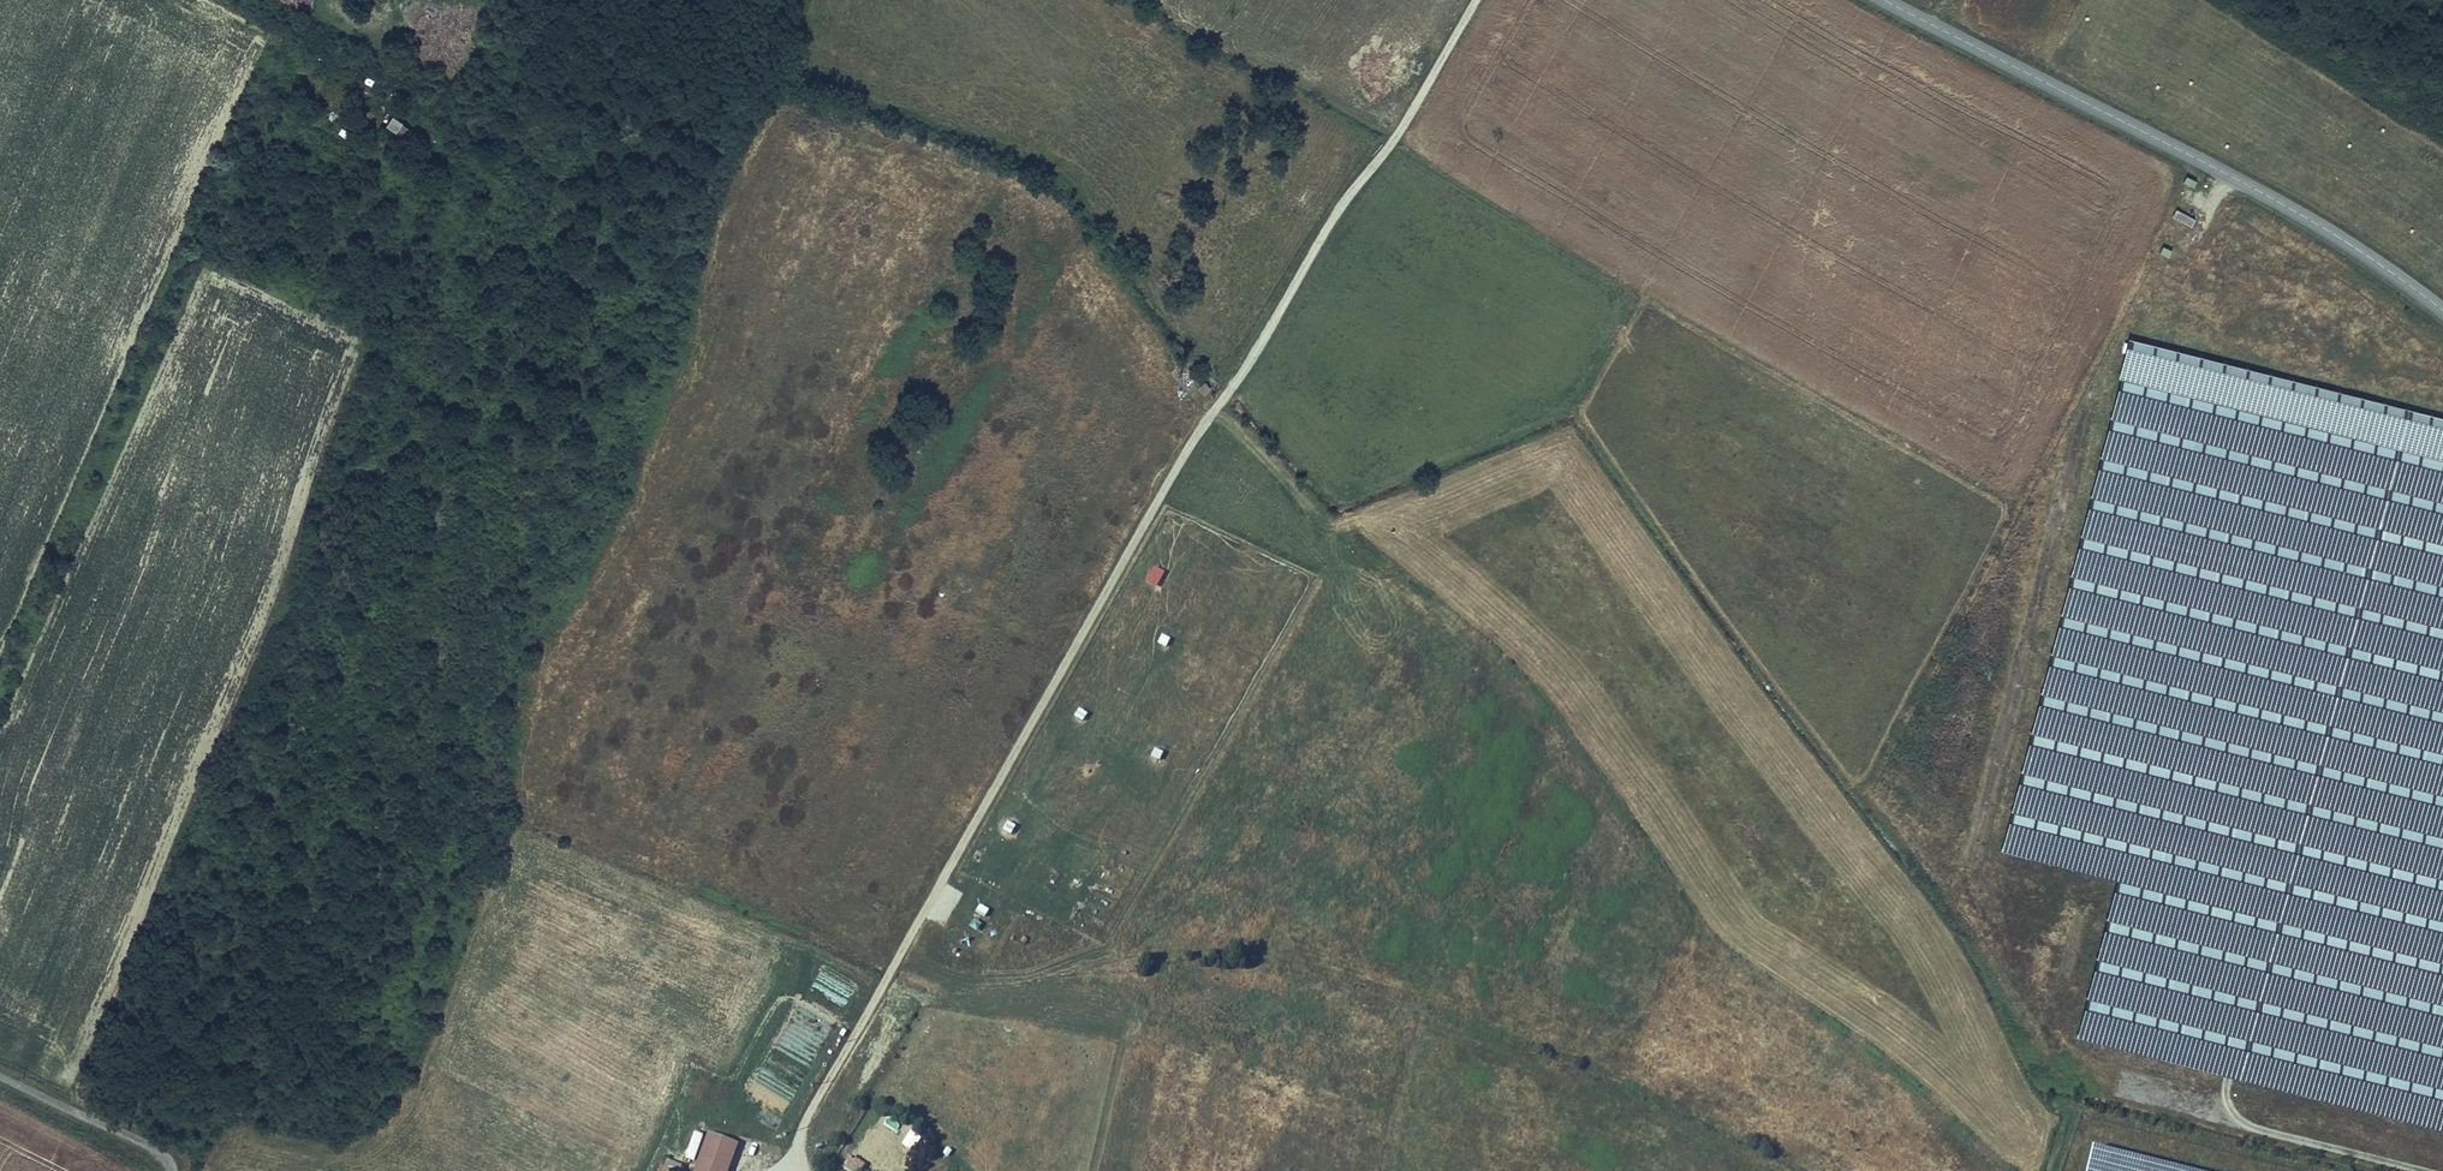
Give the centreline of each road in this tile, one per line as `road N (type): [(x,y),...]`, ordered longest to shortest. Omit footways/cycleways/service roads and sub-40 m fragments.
road 1 (track): [(1477,0),(1392,144),(1342,205),(1163,490),(802,1127),(800,1170)]
road 2 (tertiary): [(1883,0),(2283,203),(2442,313)]
road 3 (residential): [(0,1075),(142,1143),(170,1170)]

